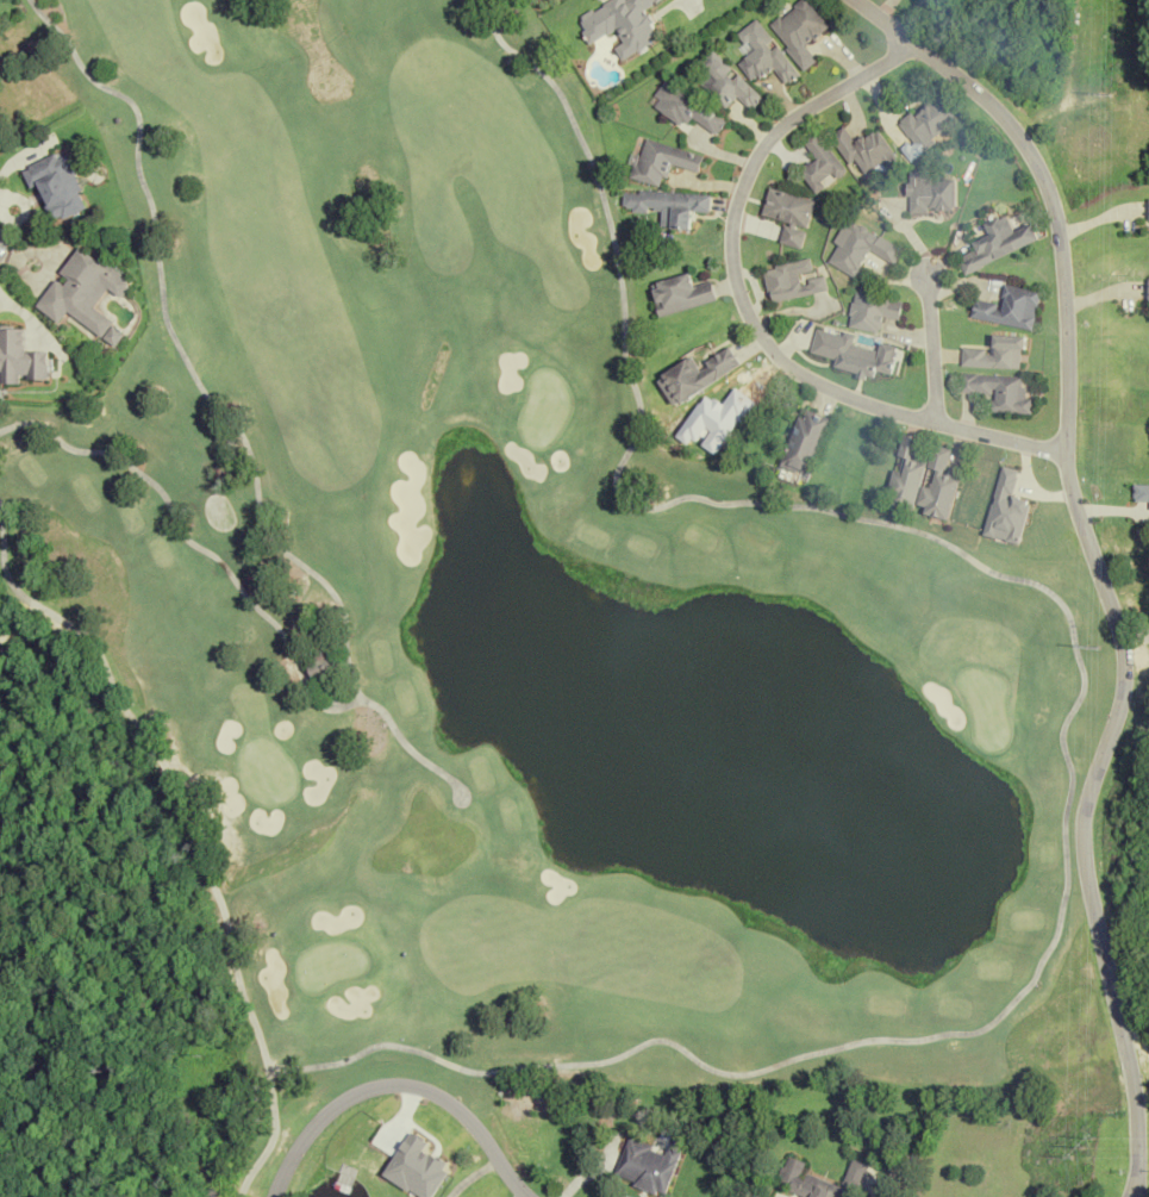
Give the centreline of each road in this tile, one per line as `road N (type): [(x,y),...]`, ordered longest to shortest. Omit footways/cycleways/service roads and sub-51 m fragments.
road 1 (residential): [(854,0),(986,101),(1020,137),(1049,195),(1064,310),(1063,462),(1124,660),(1080,825),(1082,872),(1135,1106),(1131,1196)]
road 2 (residential): [(908,46),(761,144),(731,216),(735,298),(766,348),(816,385),(942,430),(1063,451)]
road 3 (residential): [(537,1196),(464,1108),(436,1086),(399,1077),(356,1083),(317,1112),(273,1196)]
road 4 (residential): [(931,426),(925,274)]

